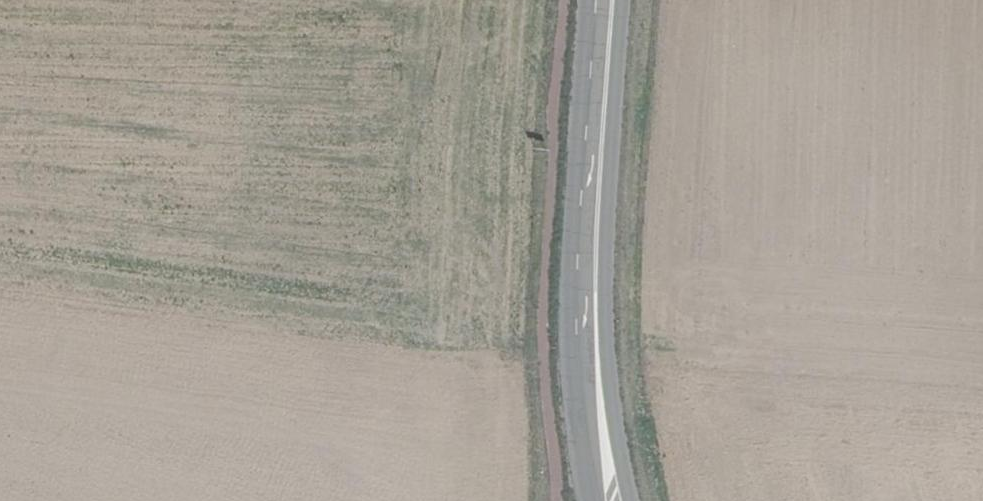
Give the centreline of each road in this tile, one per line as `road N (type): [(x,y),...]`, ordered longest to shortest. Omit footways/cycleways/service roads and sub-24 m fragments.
road 1 (track): [(0,10),(562,64)]
road 2 (track): [(0,294),(547,371)]
road 3 (secondary): [(594,371),(587,260),(609,0)]
road 4 (secondary): [(632,500),(594,371)]
road 5 (secondary): [(594,371),(599,500)]

